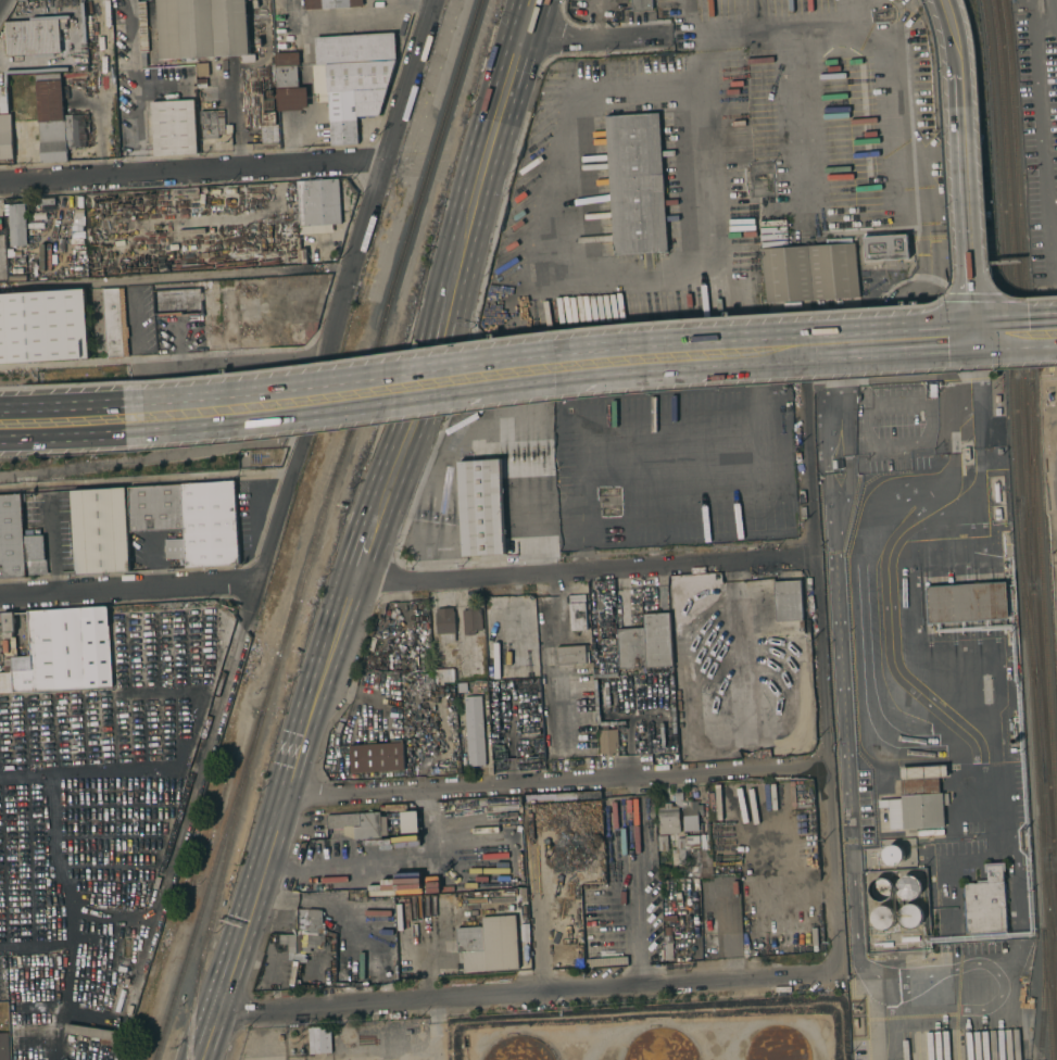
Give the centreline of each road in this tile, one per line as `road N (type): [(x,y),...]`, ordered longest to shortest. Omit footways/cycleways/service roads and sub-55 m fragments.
road 1 (residential): [(836,979),(806,342)]
road 2 (residential): [(216,1017),(836,979)]
road 3 (residential): [(262,583),(432,0)]
road 4 (primary): [(124,419),(708,355)]
road 5 (residential): [(289,802),(825,758)]
road 6 (primary): [(352,578),(289,802),(202,1059)]
road 7 (residential): [(352,578),(394,583),(818,553)]
road 8 (primary): [(352,578),(425,374),(486,156)]
road 9 (residential): [(0,182),(386,160)]
road 10 (residential): [(516,46),(851,26)]
road 11 (primary): [(708,355),(977,340)]
road 12 (residential): [(0,598),(262,583)]
road 13 (primary): [(962,127),(977,340)]
road 14 (primary): [(486,156),(531,0)]
road 15 (primary): [(940,0),(962,127)]
road 16 (primary): [(0,424),(124,419)]

